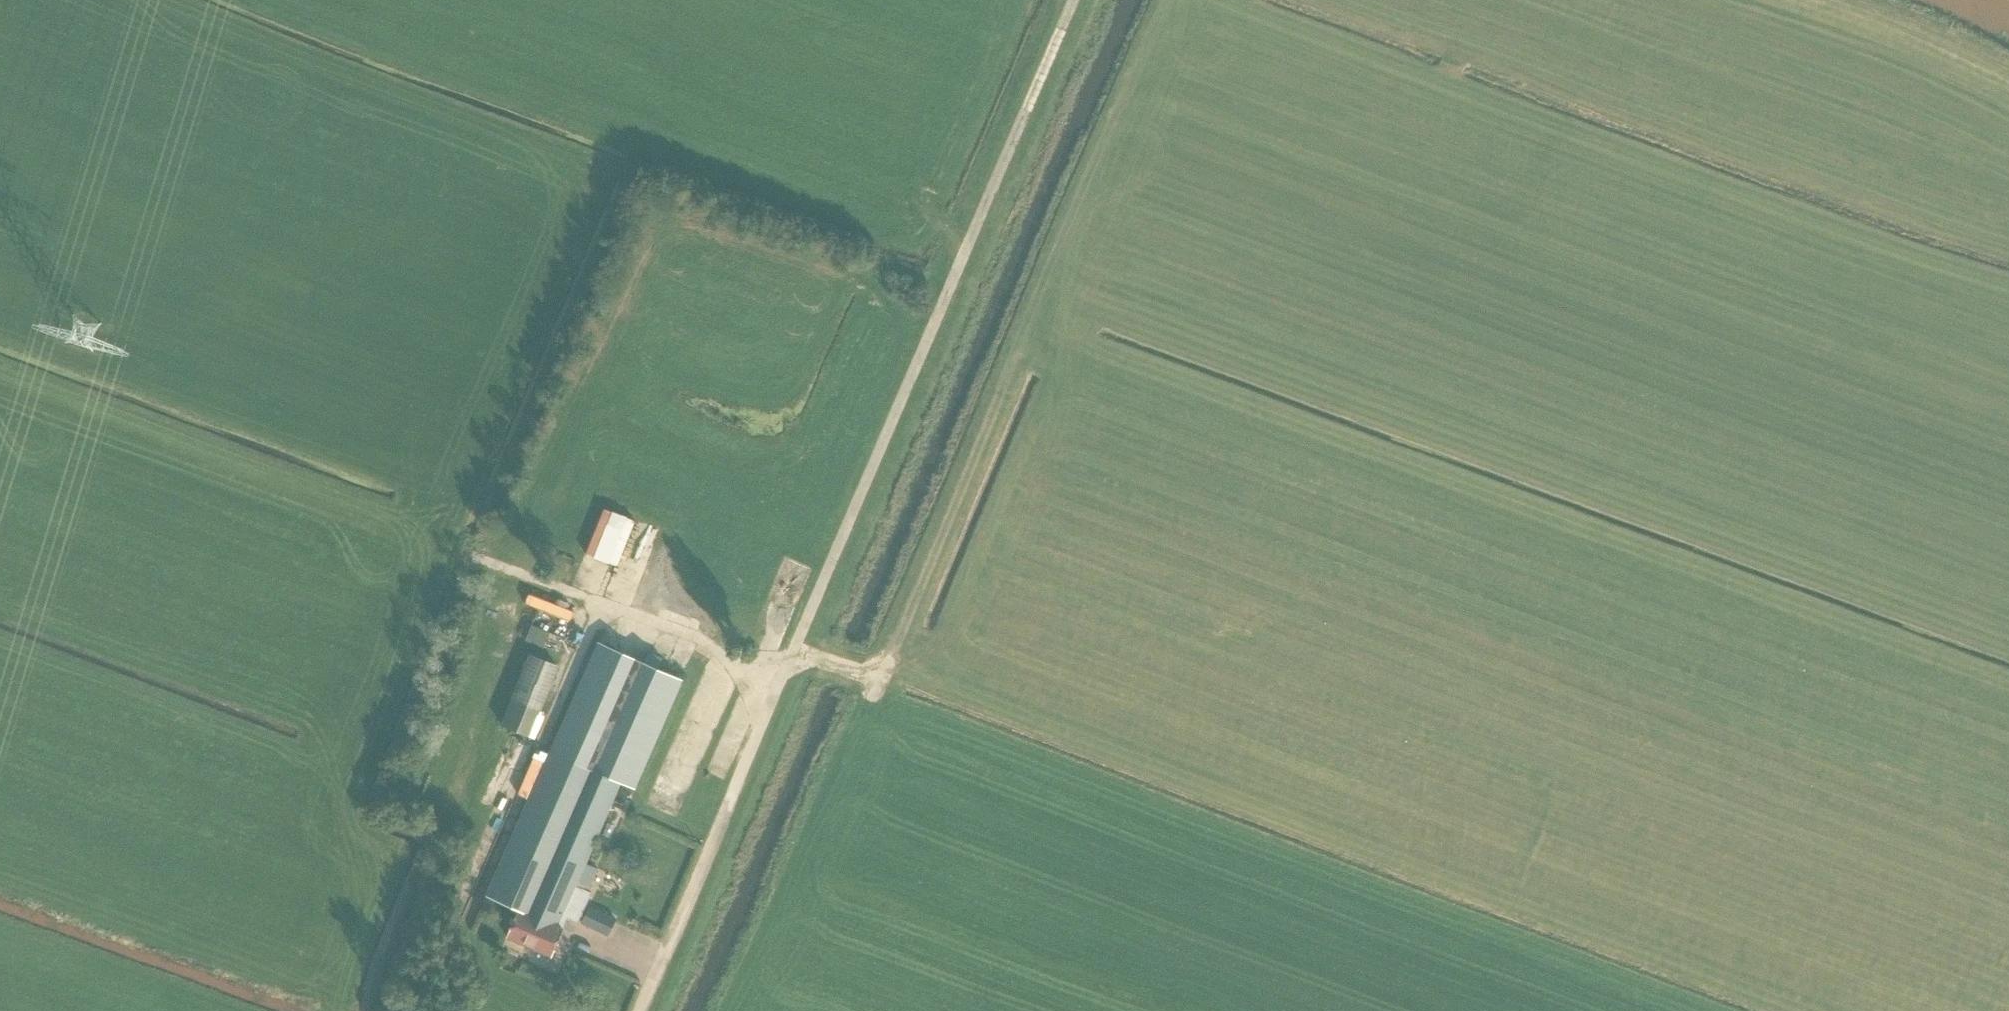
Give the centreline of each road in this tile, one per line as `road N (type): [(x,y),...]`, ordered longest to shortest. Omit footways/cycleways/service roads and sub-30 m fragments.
road 1 (unclassified): [(641,1010),(1077,0)]

